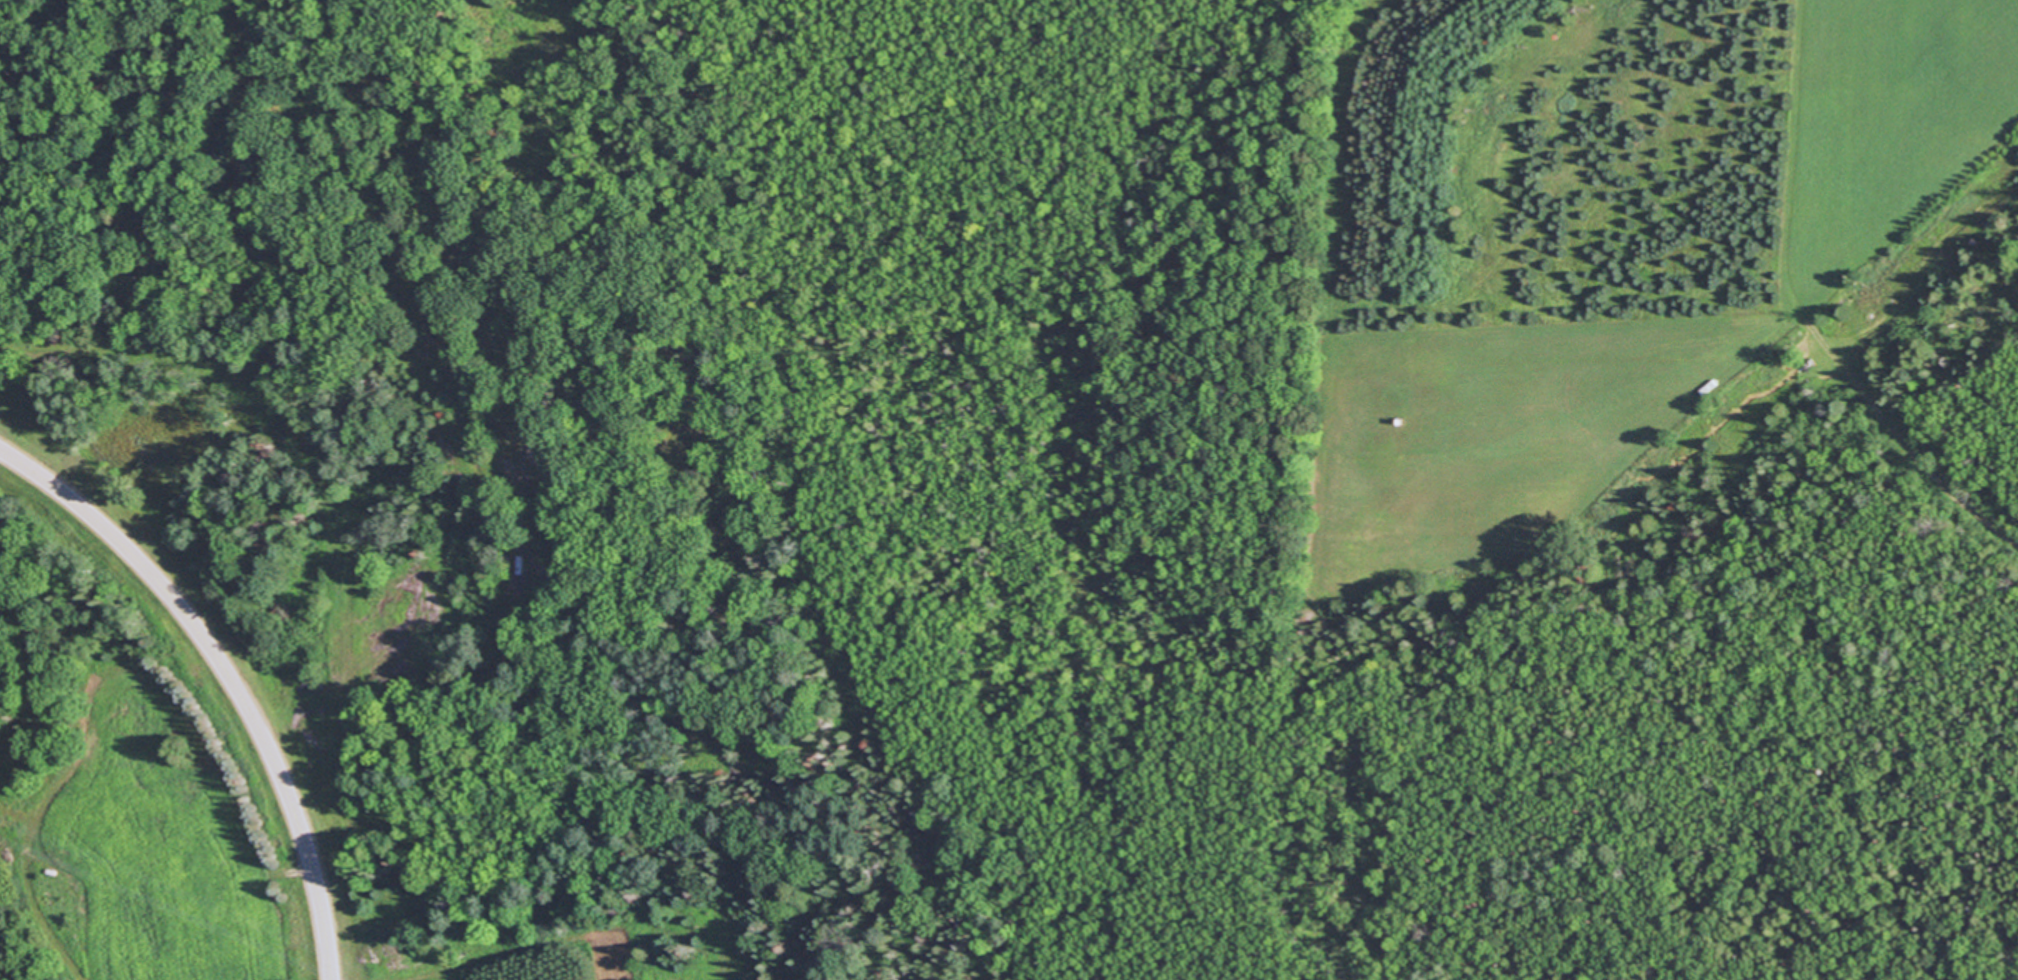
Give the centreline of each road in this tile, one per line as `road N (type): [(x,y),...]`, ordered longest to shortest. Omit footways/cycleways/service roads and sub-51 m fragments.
road 1 (secondary): [(333,979),(292,793),(230,671),(167,588),(102,525),(0,447)]

